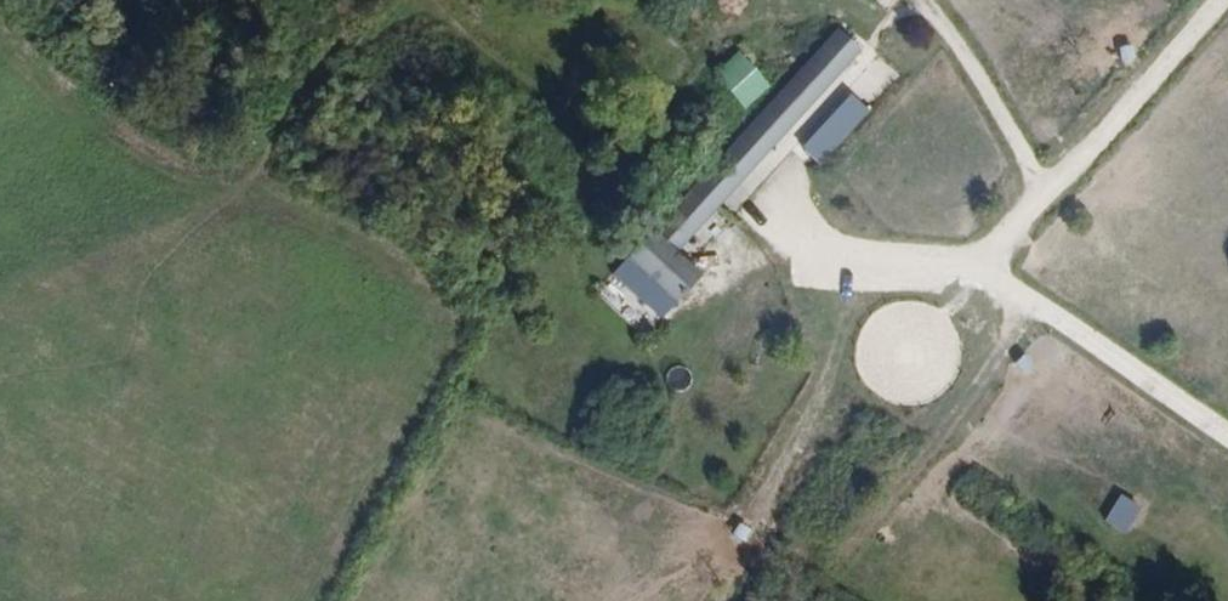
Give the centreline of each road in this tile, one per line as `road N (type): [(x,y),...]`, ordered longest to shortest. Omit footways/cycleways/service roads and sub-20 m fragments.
road 1 (track): [(1211,0),(1017,247),(852,422),(704,393),(492,336),(310,231),(187,190),(0,55)]
road 2 (track): [(492,336),(0,380)]
road 3 (track): [(988,277),(1227,436)]

